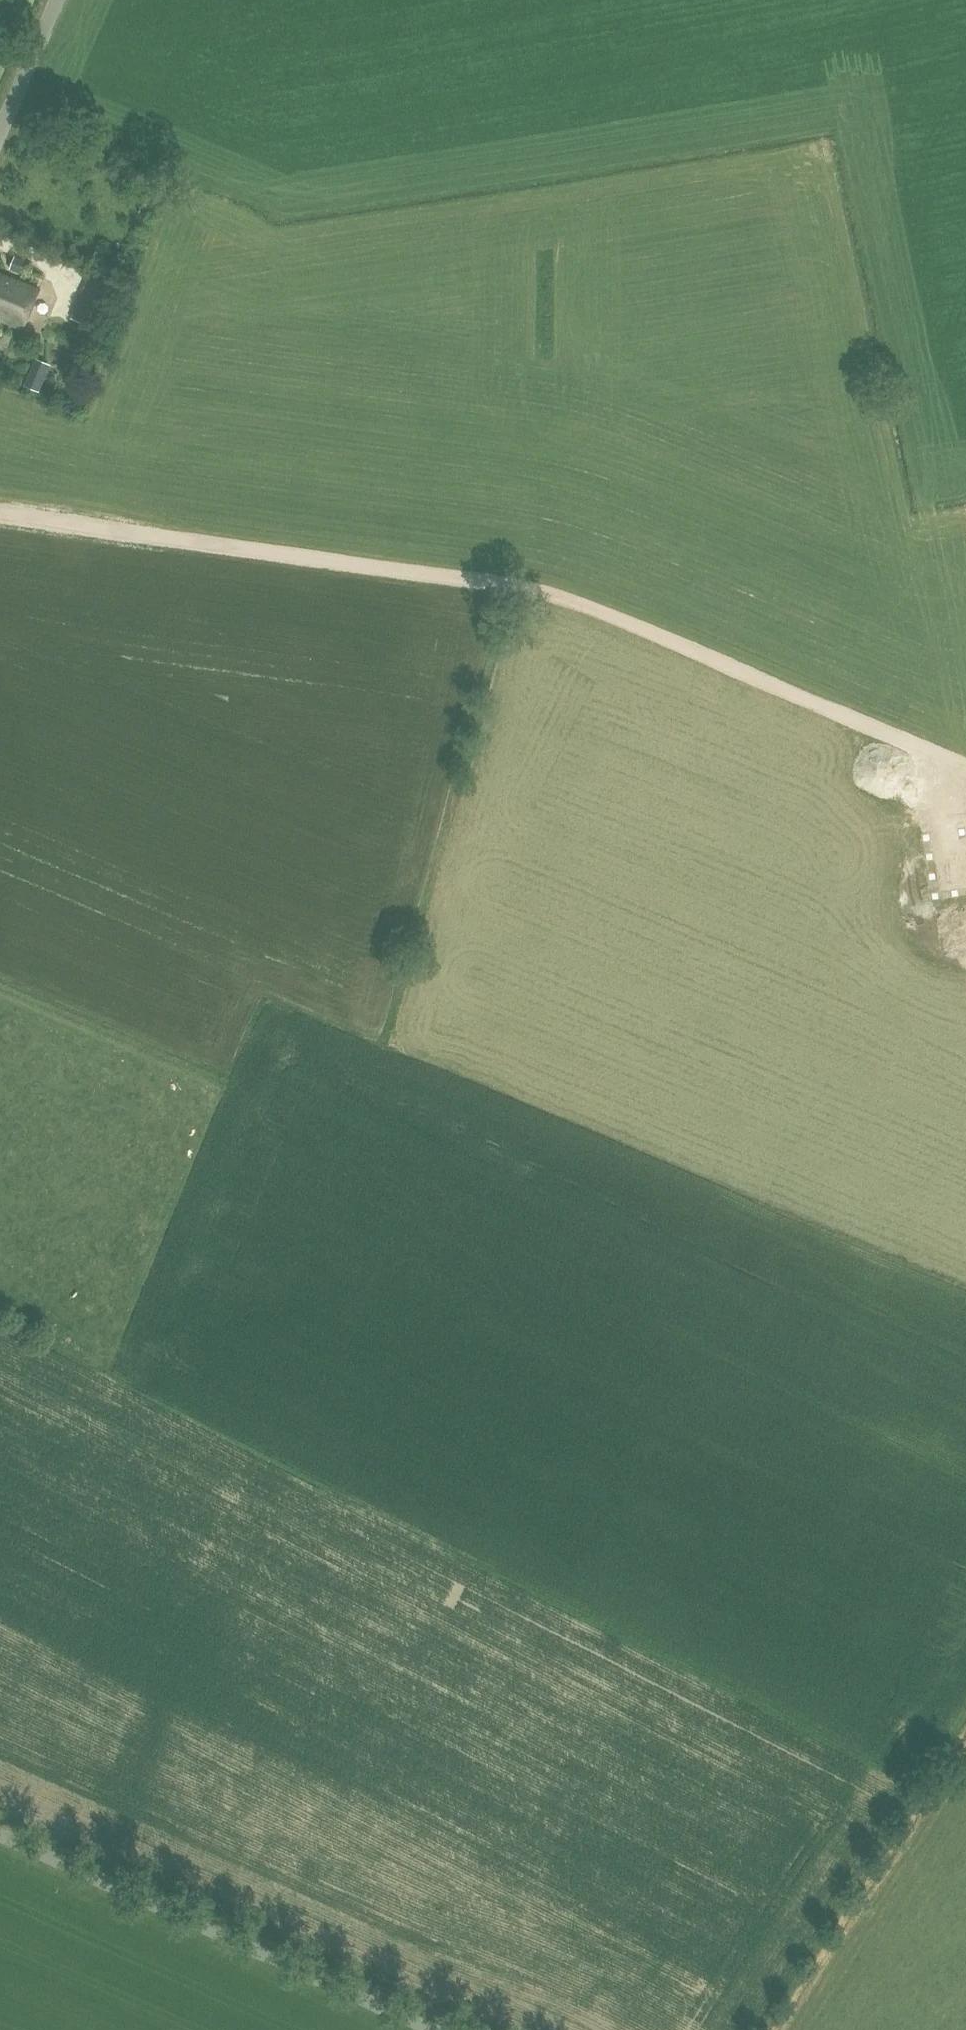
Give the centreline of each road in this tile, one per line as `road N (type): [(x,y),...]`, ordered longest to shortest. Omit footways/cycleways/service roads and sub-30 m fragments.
road 1 (unclassified): [(432,2029),(0,1834)]
road 2 (unclassified): [(0,141),(60,0)]

